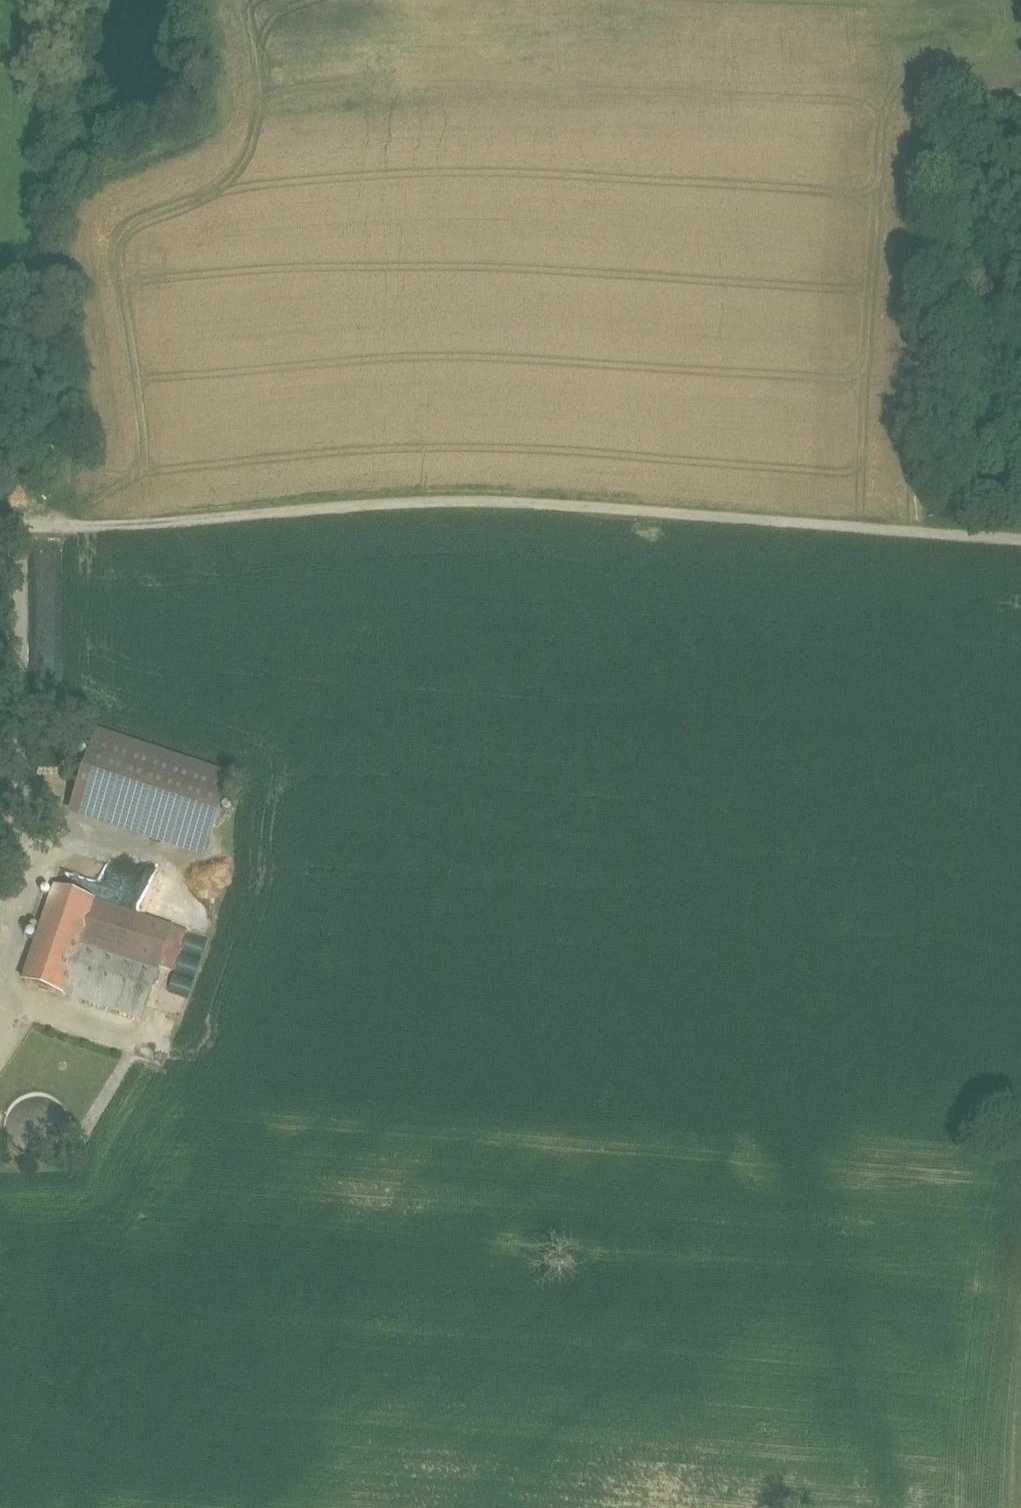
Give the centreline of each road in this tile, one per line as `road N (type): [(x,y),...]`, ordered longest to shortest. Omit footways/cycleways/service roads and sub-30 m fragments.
road 1 (unclassified): [(0,532),(124,537),(482,510),(1020,550)]

